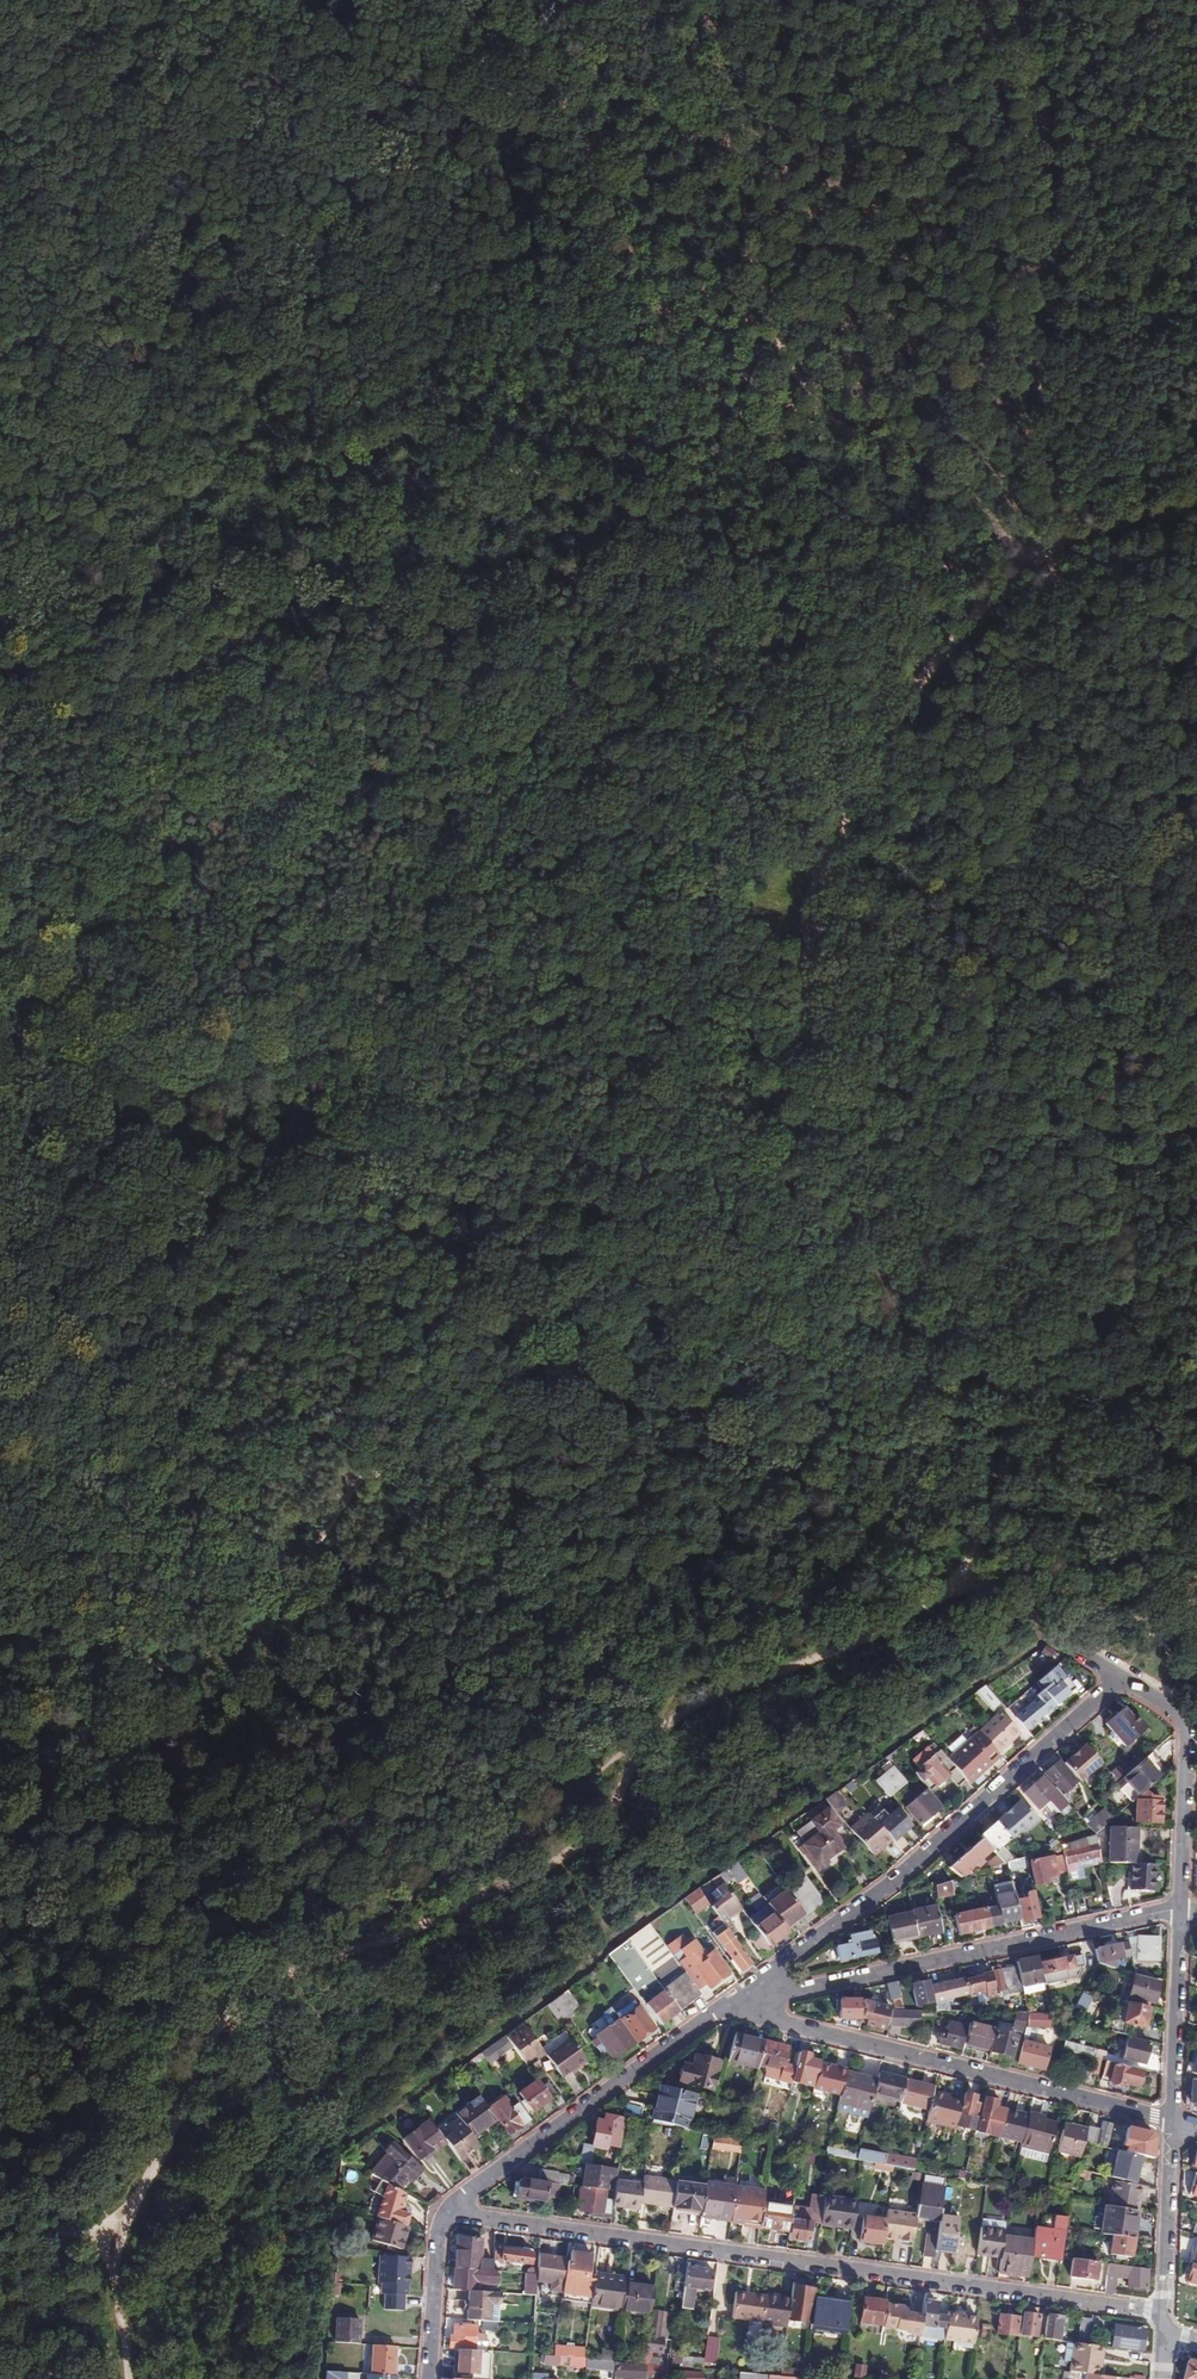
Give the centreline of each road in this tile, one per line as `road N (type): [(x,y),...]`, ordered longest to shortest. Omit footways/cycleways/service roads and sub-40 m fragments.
road 1 (track): [(166,0),(167,26),(203,96),(255,121),(299,120),(349,94),(385,93),(450,121),(489,163),(507,210),(505,251),(446,361),(441,402),(461,451),(495,483),(579,511),(668,575),(665,601),(618,695),(628,770),(620,825),(586,886),(583,957),(639,1198),(682,1247),(735,1280),(784,1344),(806,1399),(813,1481),(781,1517),(697,1571),(645,1579),(605,1574),(569,1589),(548,1635),(545,1706),(530,1728),(411,1754),(380,1773),(338,1835),(312,1856),(174,1901),(141,1957),(91,2133),(59,2158),(37,2163),(0,2148)]
road 2 (track): [(125,2213),(168,2142),(221,2014),(299,1973),(558,1873),(592,1842),(643,1734),(668,1711),(791,1676),(857,1642),(943,1592),(982,1539),(991,1513),(988,1441),(974,1402),(890,1296),(836,1193),(805,990),(811,946),(862,793),(924,688),(1054,544)]
road 3 (track): [(1170,1645),(1061,1600),(1043,1583),(950,1586),(934,1565),(813,1481),(0,996)]
road 4 (track): [(1169,1706),(1176,1690),(1054,544)]
road 5 (track): [(0,963),(36,954),(94,918),(140,862),(201,841),(239,803),(249,773),(249,691),(221,598),(227,521),(269,382),(315,325),(332,287),(332,240),(317,204),(194,120),(180,92),(177,47)]
road 6 (track): [(0,603),(310,601),(491,584),(987,563),(1054,544)]
road 7 (track): [(1196,351),(391,0)]
road 8 (residential): [(447,2210),(1166,2310)]
road 9 (track): [(539,64),(614,206),(693,306),(765,368),(879,426),(983,507),(1054,544)]
road 10 (track): [(1054,544),(1032,79),(1002,0)]
road 11 (residential): [(1120,1676),(892,1882),(724,2007)]
road 12 (track): [(376,1461),(231,1656),(194,1656),(0,1553)]
road 13 (residential): [(1180,1908),(724,2007)]
road 14 (residential): [(724,2007),(1173,2121)]
road 15 (track): [(838,403),(762,265),(733,154),(718,0)]
road 16 (track): [(98,2225),(0,1819)]
road 17 (residential): [(724,2007),(447,2210)]
road 18 (residential): [(1120,1676),(1185,1721),(1180,1908)]
road 19 (residential): [(1180,1908),(1173,2121)]
road 20 (residential): [(1173,2121),(1166,2310)]
road 21 (residential): [(447,2210),(438,2232),(428,2378)]
road 22 (track): [(127,2378),(118,2270),(125,2213)]
road 23 (track): [(1054,544),(1196,496)]
road 24 (track): [(38,602),(94,541),(152,528)]

